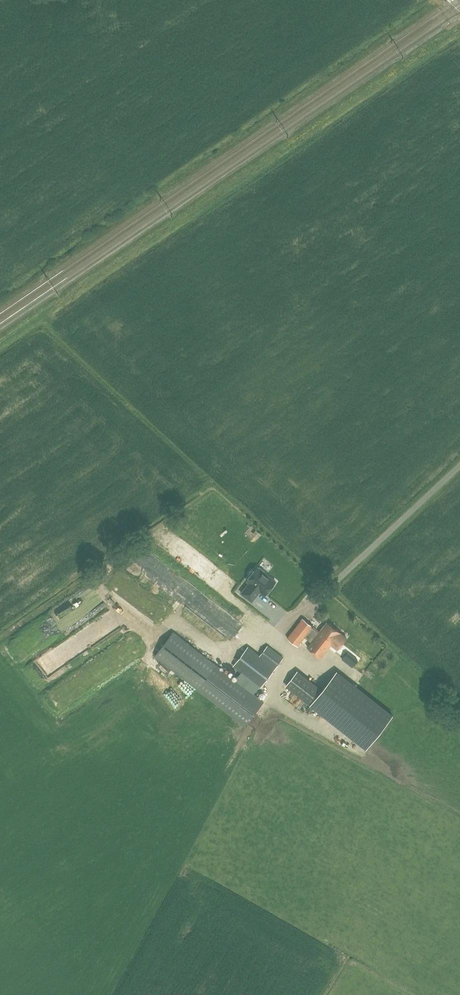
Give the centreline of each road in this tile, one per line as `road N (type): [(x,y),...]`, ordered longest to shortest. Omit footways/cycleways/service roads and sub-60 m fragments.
road 1 (track): [(302,611),(459,463)]

